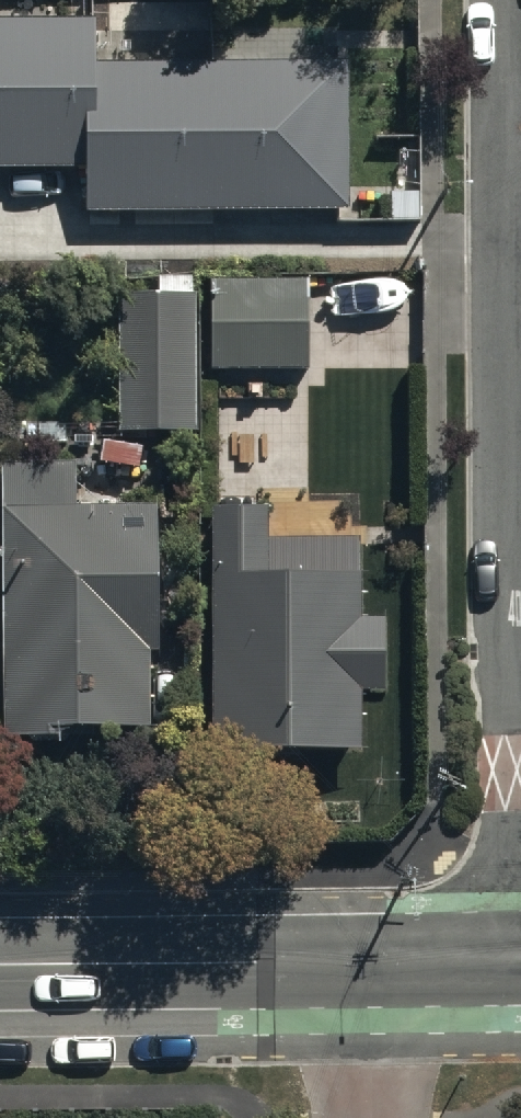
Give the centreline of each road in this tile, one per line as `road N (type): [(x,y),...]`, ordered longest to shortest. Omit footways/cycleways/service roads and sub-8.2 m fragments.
road 1 (tertiary): [(0,974),(370,971)]
road 2 (tertiary): [(370,971),(520,970)]
road 3 (unclassified): [(371,1117),(370,971)]

